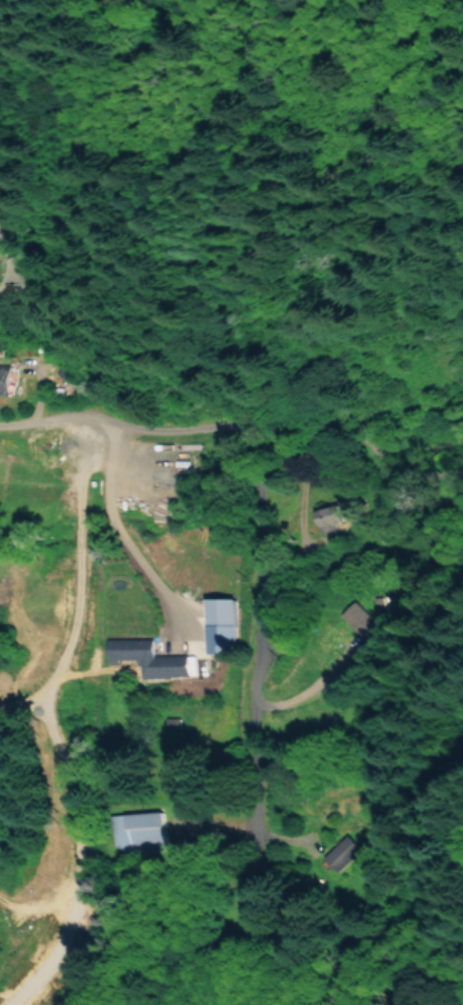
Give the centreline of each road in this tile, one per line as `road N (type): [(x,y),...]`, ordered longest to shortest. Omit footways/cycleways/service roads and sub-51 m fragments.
road 1 (residential): [(0,422),(81,413),(169,429),(342,415),(447,424),(462,432)]
road 2 (residential): [(81,413),(84,533),(99,550),(177,572),(187,596),(188,646)]

